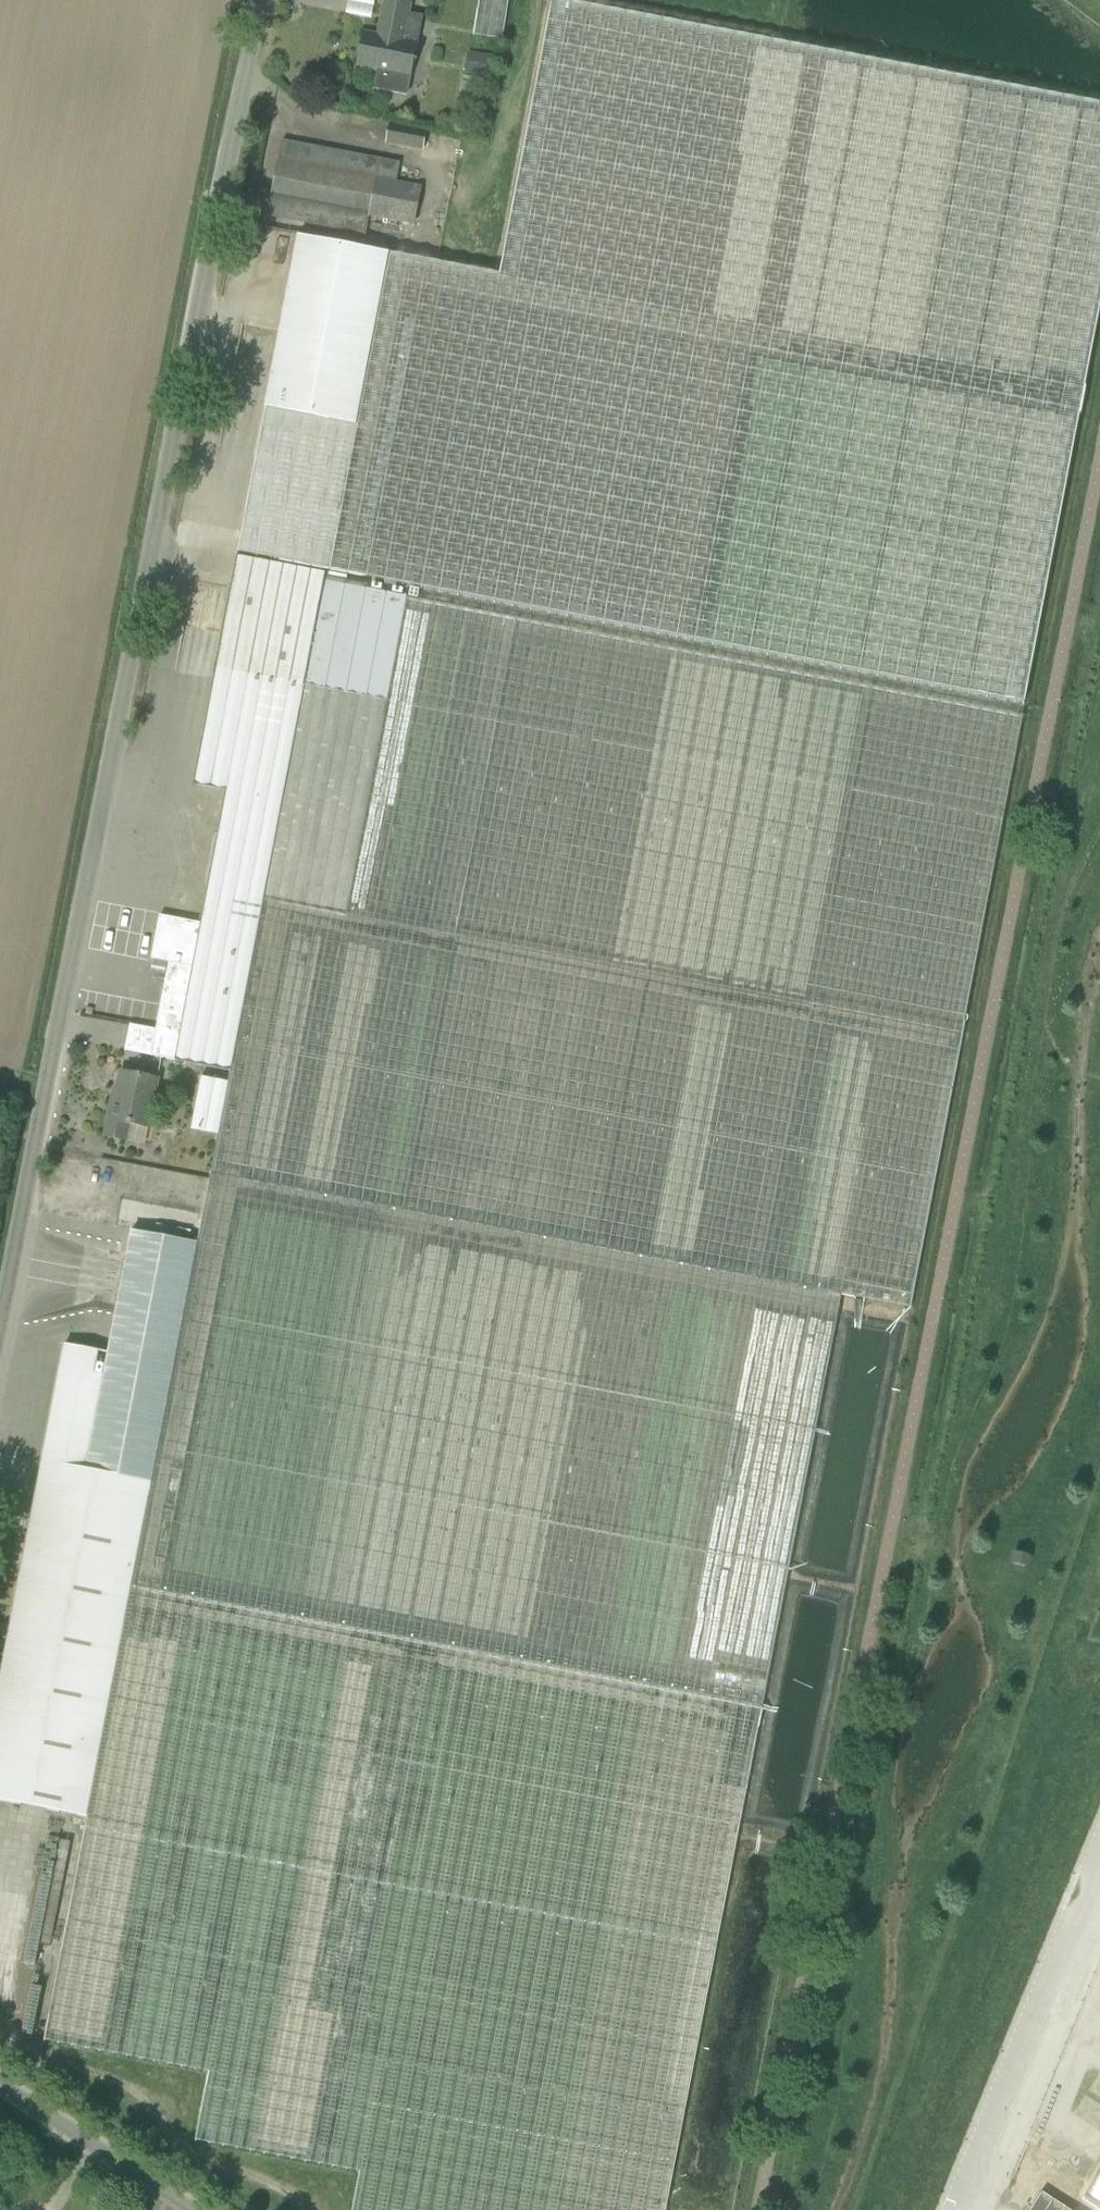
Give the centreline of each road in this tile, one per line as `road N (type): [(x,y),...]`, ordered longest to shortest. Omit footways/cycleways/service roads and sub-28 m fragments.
road 1 (unclassified): [(0,1323),(260,0)]
road 2 (unclassified): [(191,2209),(0,2085)]

